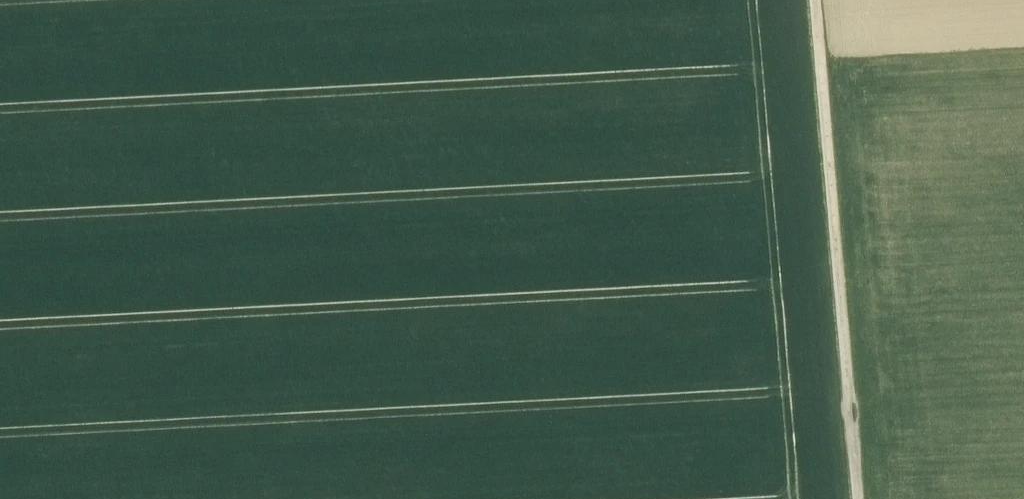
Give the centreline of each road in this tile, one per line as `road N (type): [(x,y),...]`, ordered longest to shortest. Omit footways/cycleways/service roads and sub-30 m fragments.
road 1 (track): [(821,0),(867,498)]

